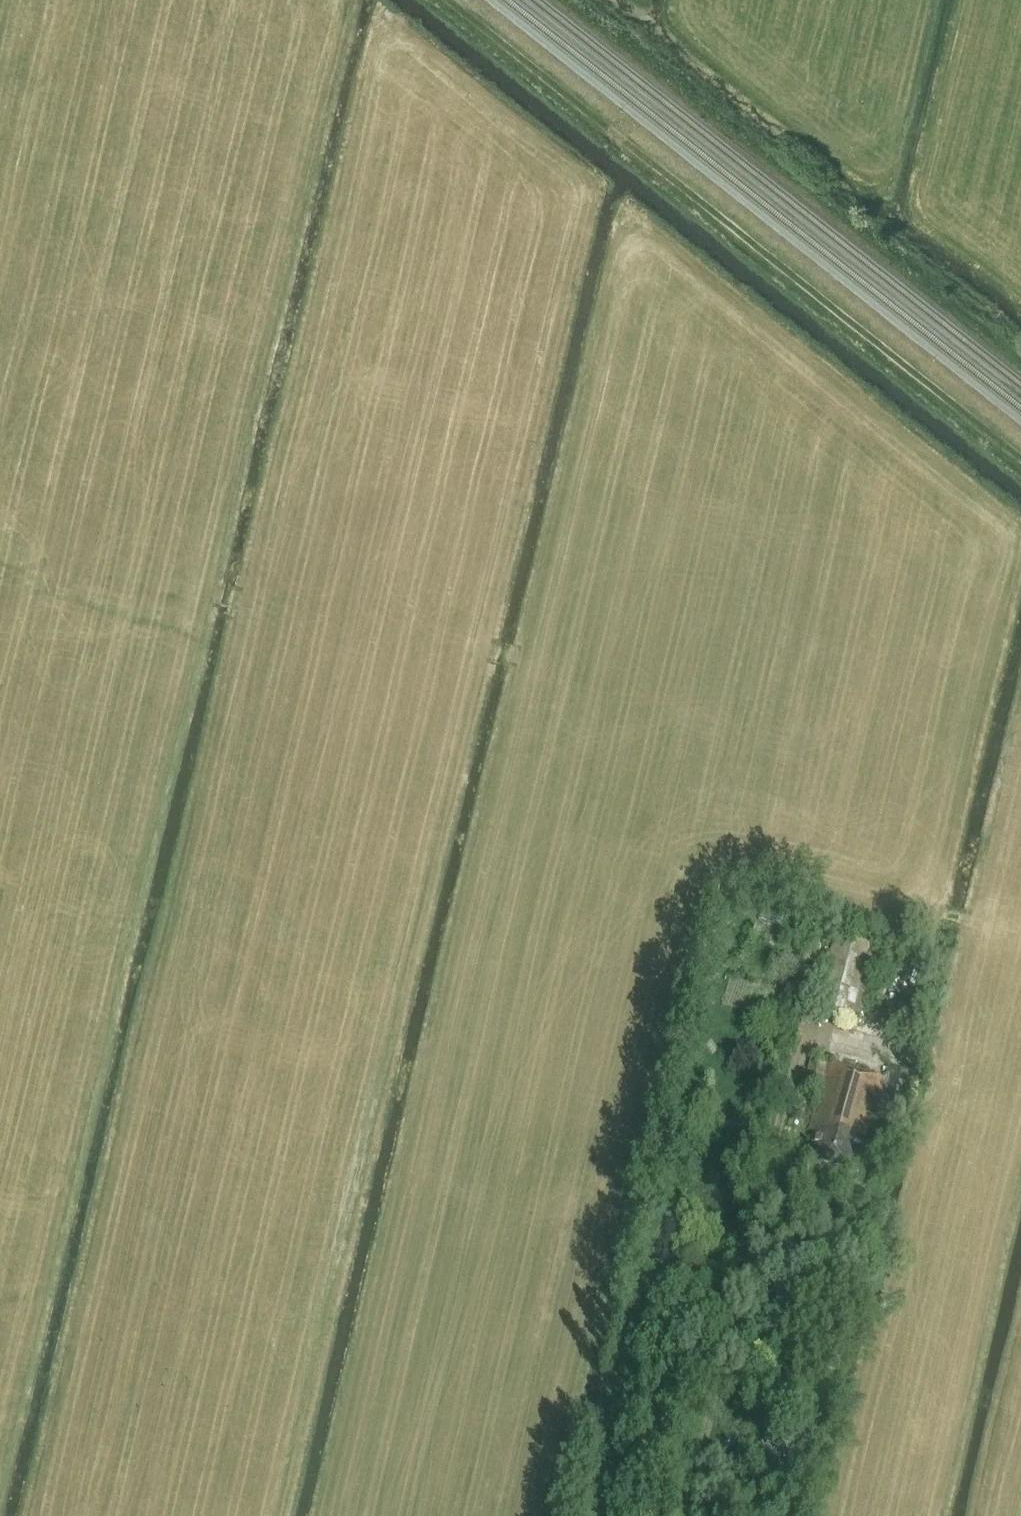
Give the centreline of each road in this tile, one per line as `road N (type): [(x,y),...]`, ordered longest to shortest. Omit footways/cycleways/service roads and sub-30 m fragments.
road 1 (track): [(446,0),(1020,460)]
road 2 (track): [(680,1515),(767,1145)]

